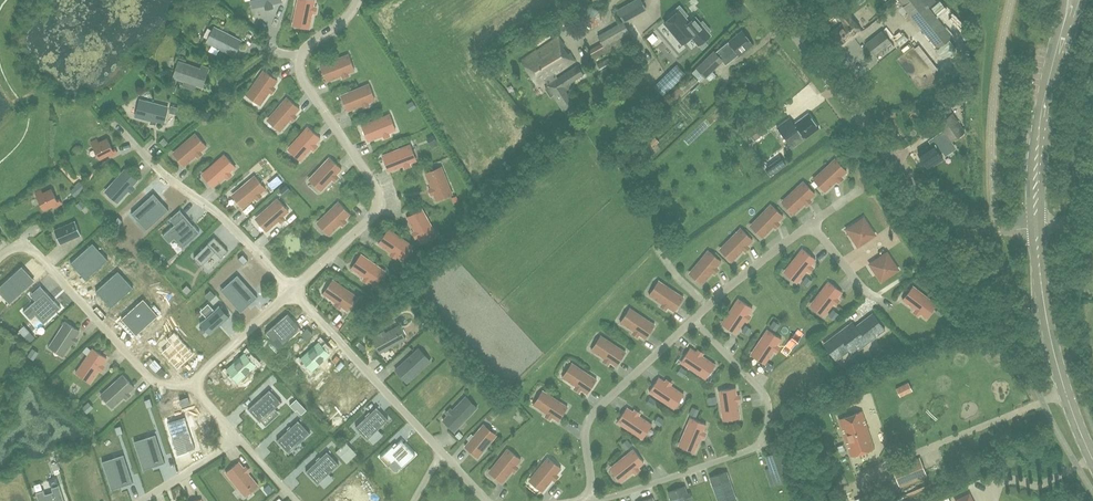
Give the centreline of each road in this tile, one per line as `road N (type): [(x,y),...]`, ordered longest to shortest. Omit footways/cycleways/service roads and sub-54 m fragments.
road 1 (tertiary): [(1036,225),(979,227),(934,209),(767,0)]
road 2 (tertiary): [(1092,460),(1047,325),(1036,225)]
road 3 (tertiary): [(1036,225),(1041,117),(1071,0)]

